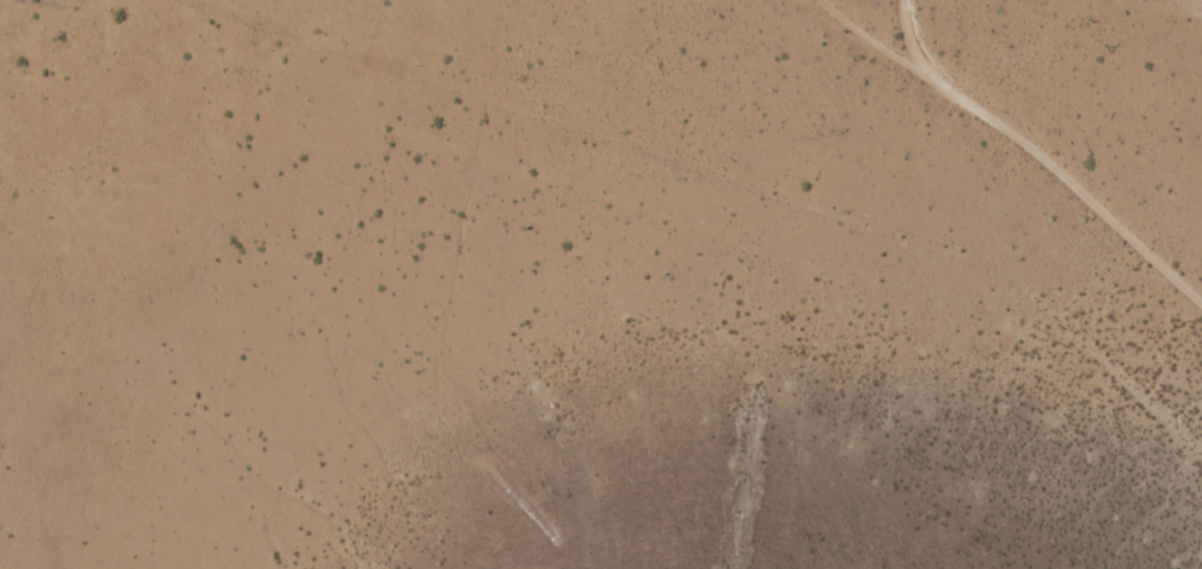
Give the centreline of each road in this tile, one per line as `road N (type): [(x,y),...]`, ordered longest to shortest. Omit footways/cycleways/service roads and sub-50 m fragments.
road 1 (residential): [(1201,322),(980,136),(926,25),(926,0)]

